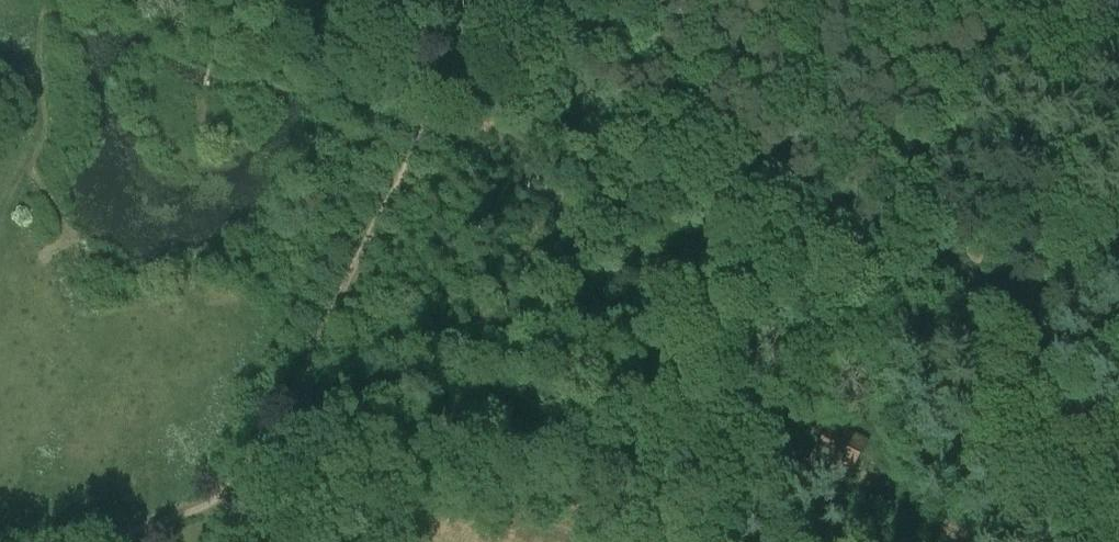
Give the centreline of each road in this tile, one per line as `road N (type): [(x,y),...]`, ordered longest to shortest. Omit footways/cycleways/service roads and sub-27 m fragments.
road 1 (track): [(105,541),(216,497),(251,457),(484,0)]
road 2 (track): [(710,541),(753,511),(792,464),(980,537)]
road 3 (track): [(435,484),(590,541)]
road 4 (track): [(1118,78),(1004,0)]

